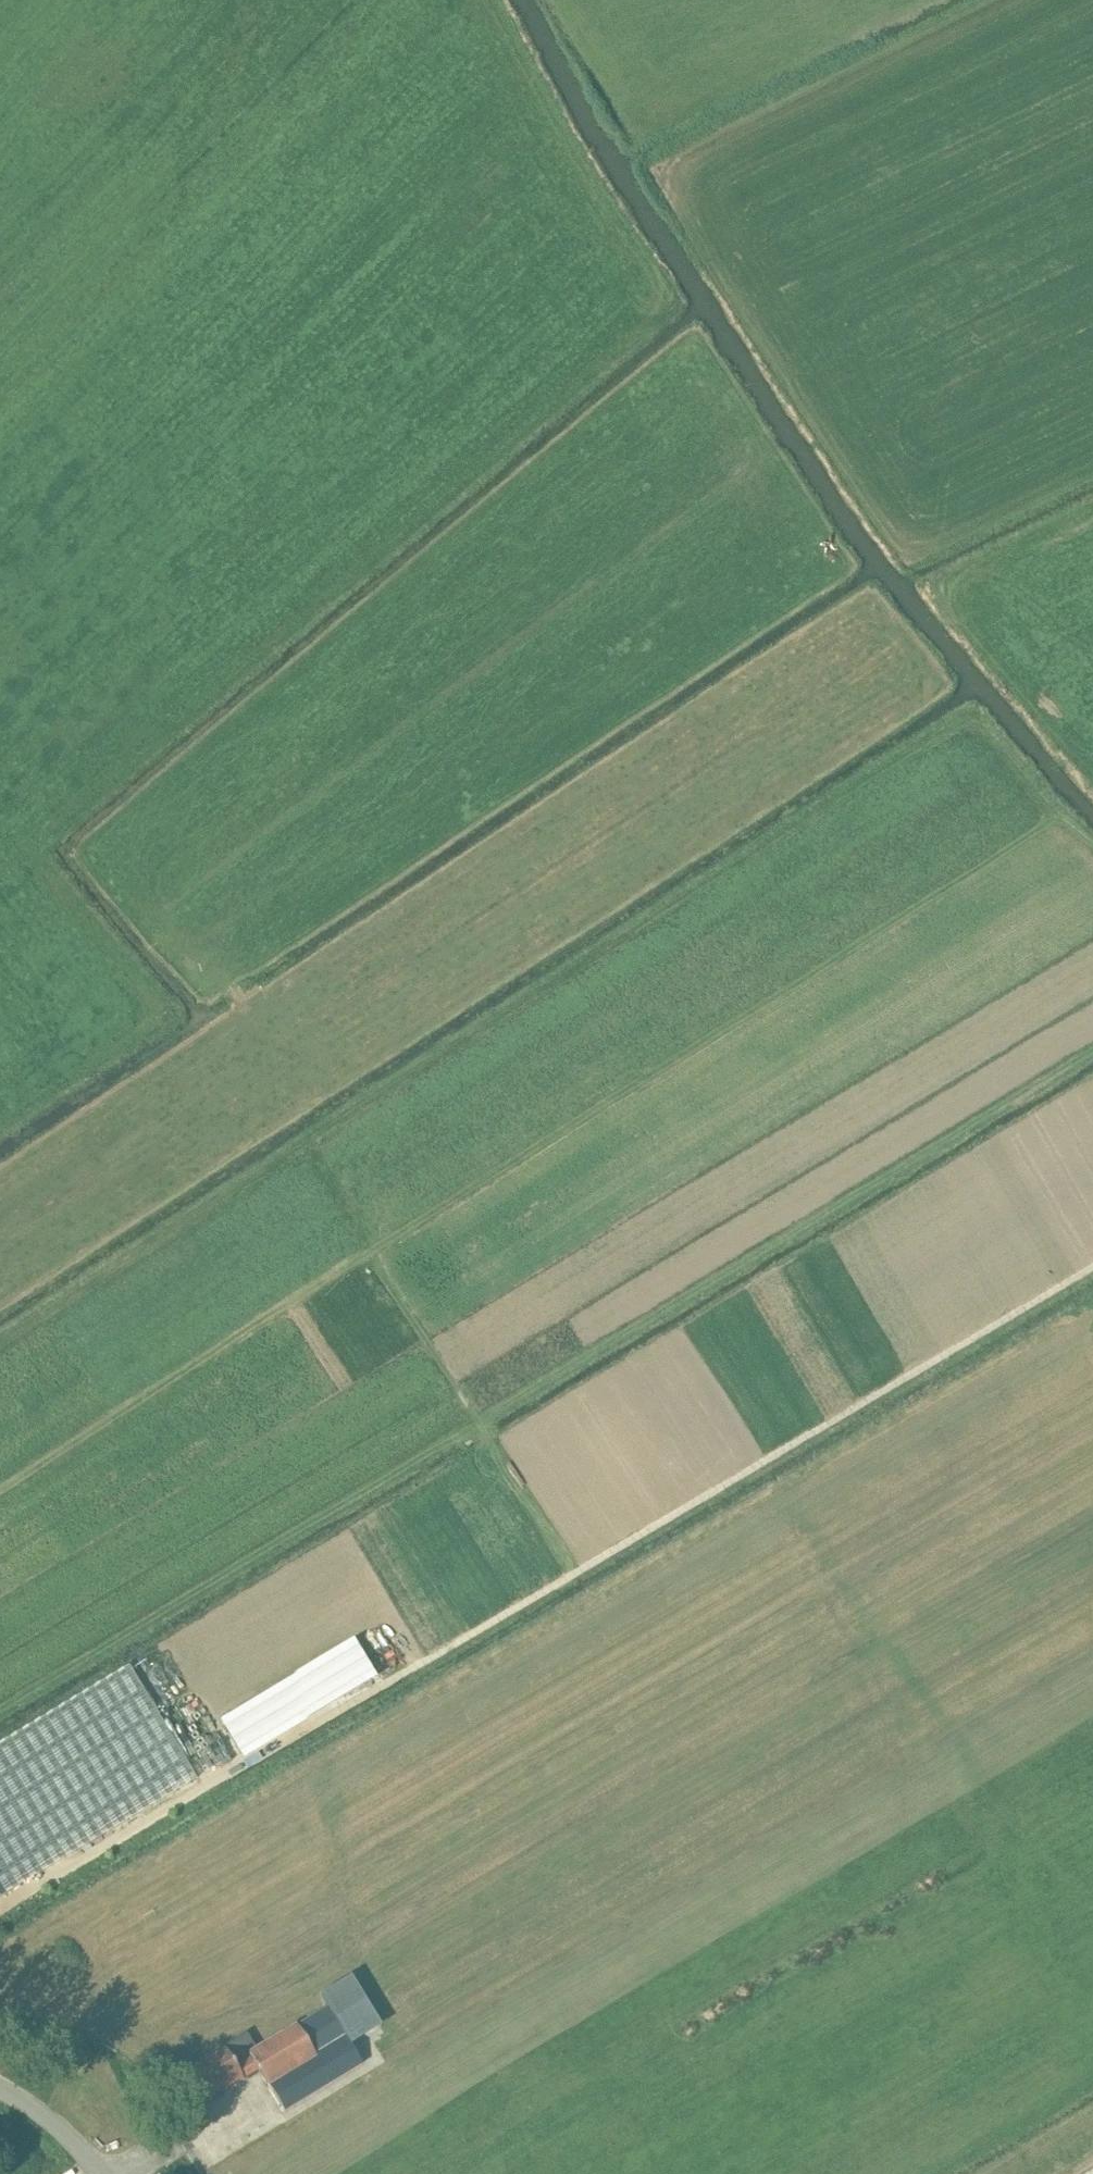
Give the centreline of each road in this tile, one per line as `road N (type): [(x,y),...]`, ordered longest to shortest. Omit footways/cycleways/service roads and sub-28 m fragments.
road 1 (unclassified): [(103,2173),(59,2126),(0,2088)]

